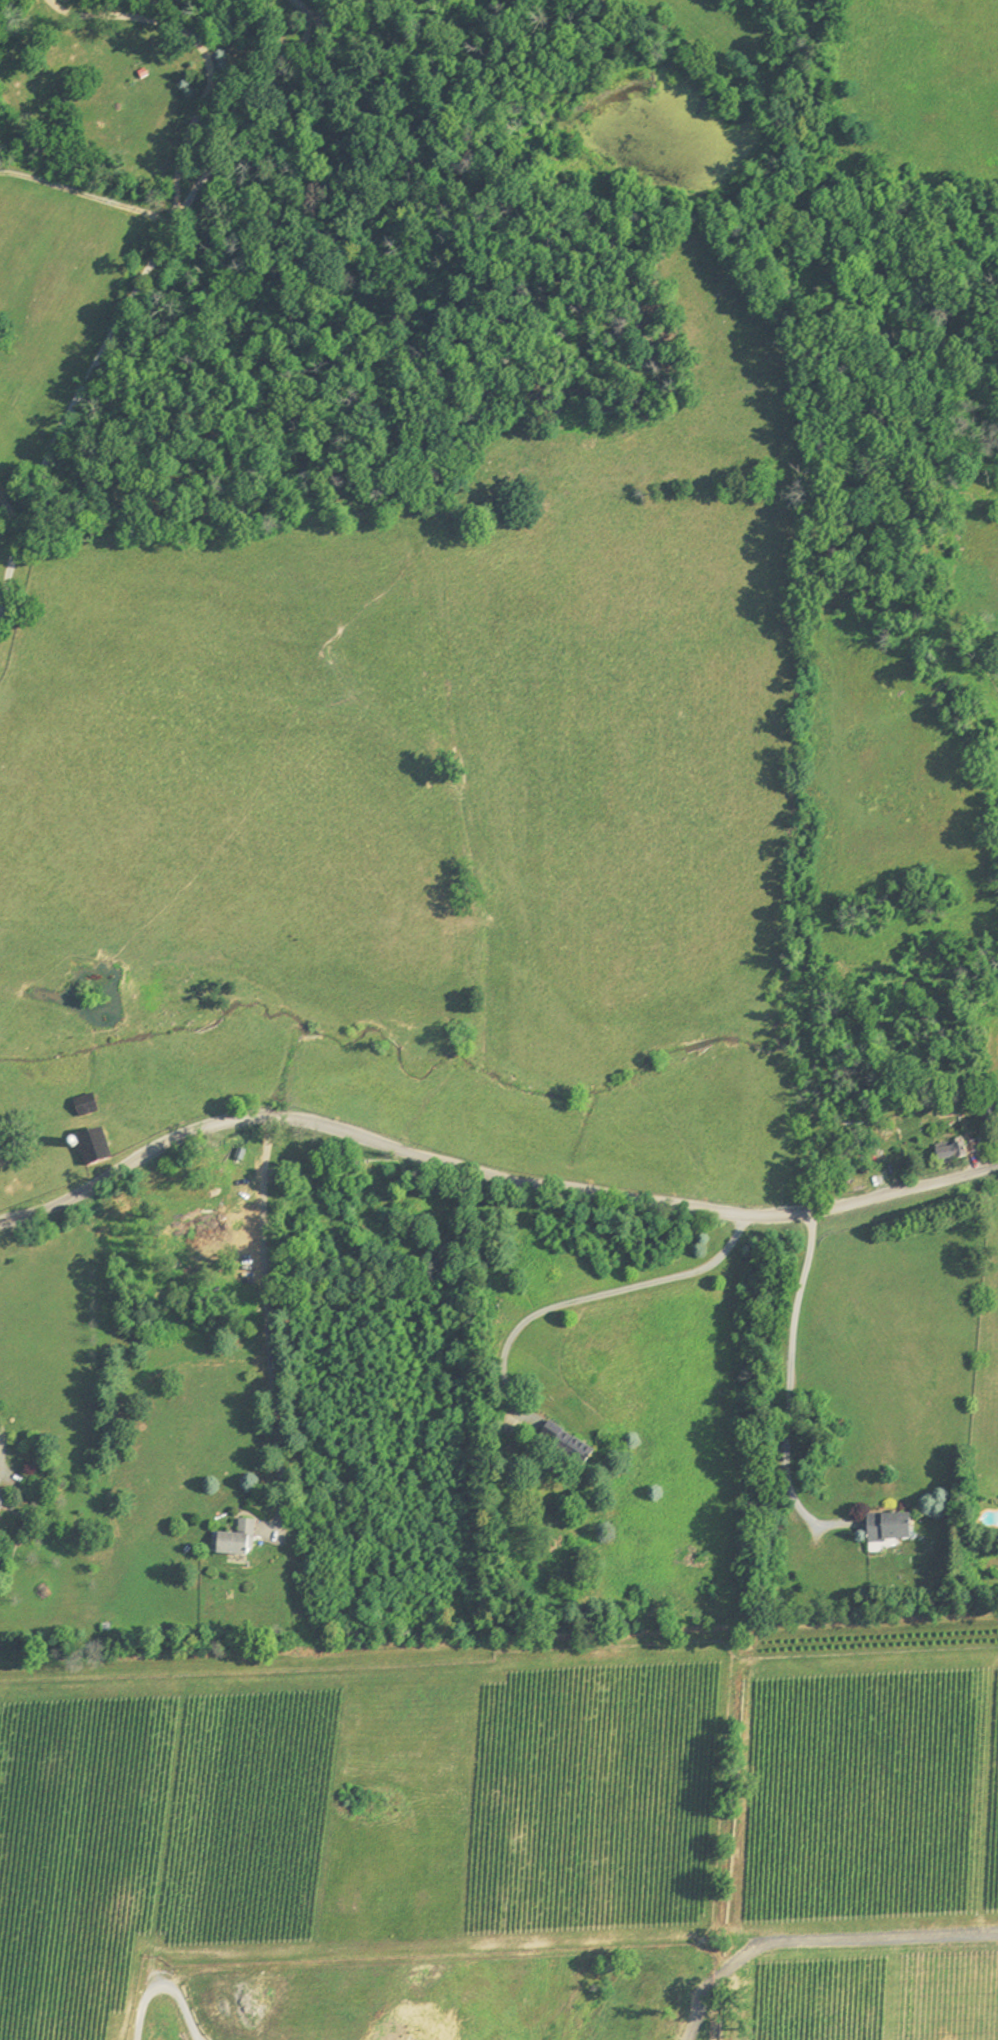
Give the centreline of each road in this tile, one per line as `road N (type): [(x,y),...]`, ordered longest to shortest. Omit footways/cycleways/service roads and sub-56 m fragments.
road 1 (tertiary): [(0,1226),(178,1144),(266,1117),(479,1171),(737,1212),(849,1202),(997,1165)]
road 2 (residential): [(334,0),(228,136),(108,352),(21,530),(0,617)]
road 3 (track): [(997,1938),(757,1948),(707,1996),(687,2039)]

